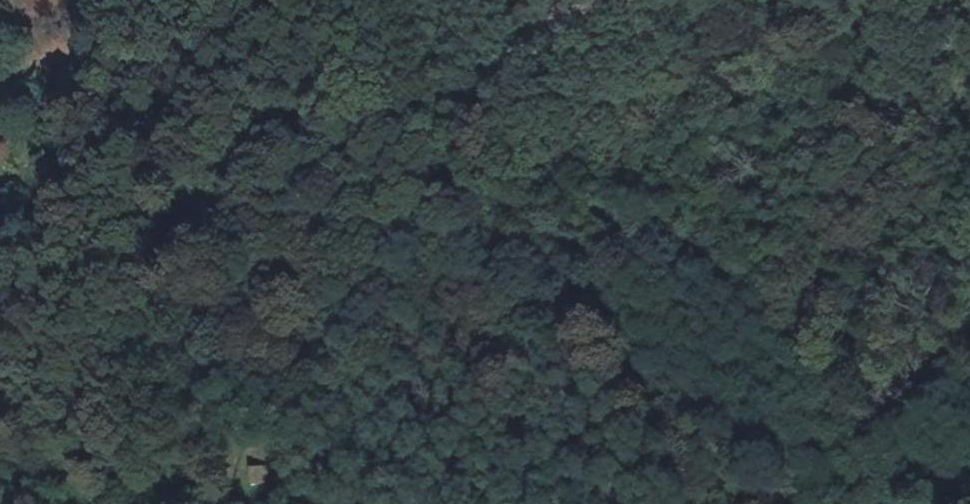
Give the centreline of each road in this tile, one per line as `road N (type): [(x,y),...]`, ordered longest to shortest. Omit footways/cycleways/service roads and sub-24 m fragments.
road 1 (track): [(489,503),(482,445),(398,398),(344,388),(237,414),(234,445)]

